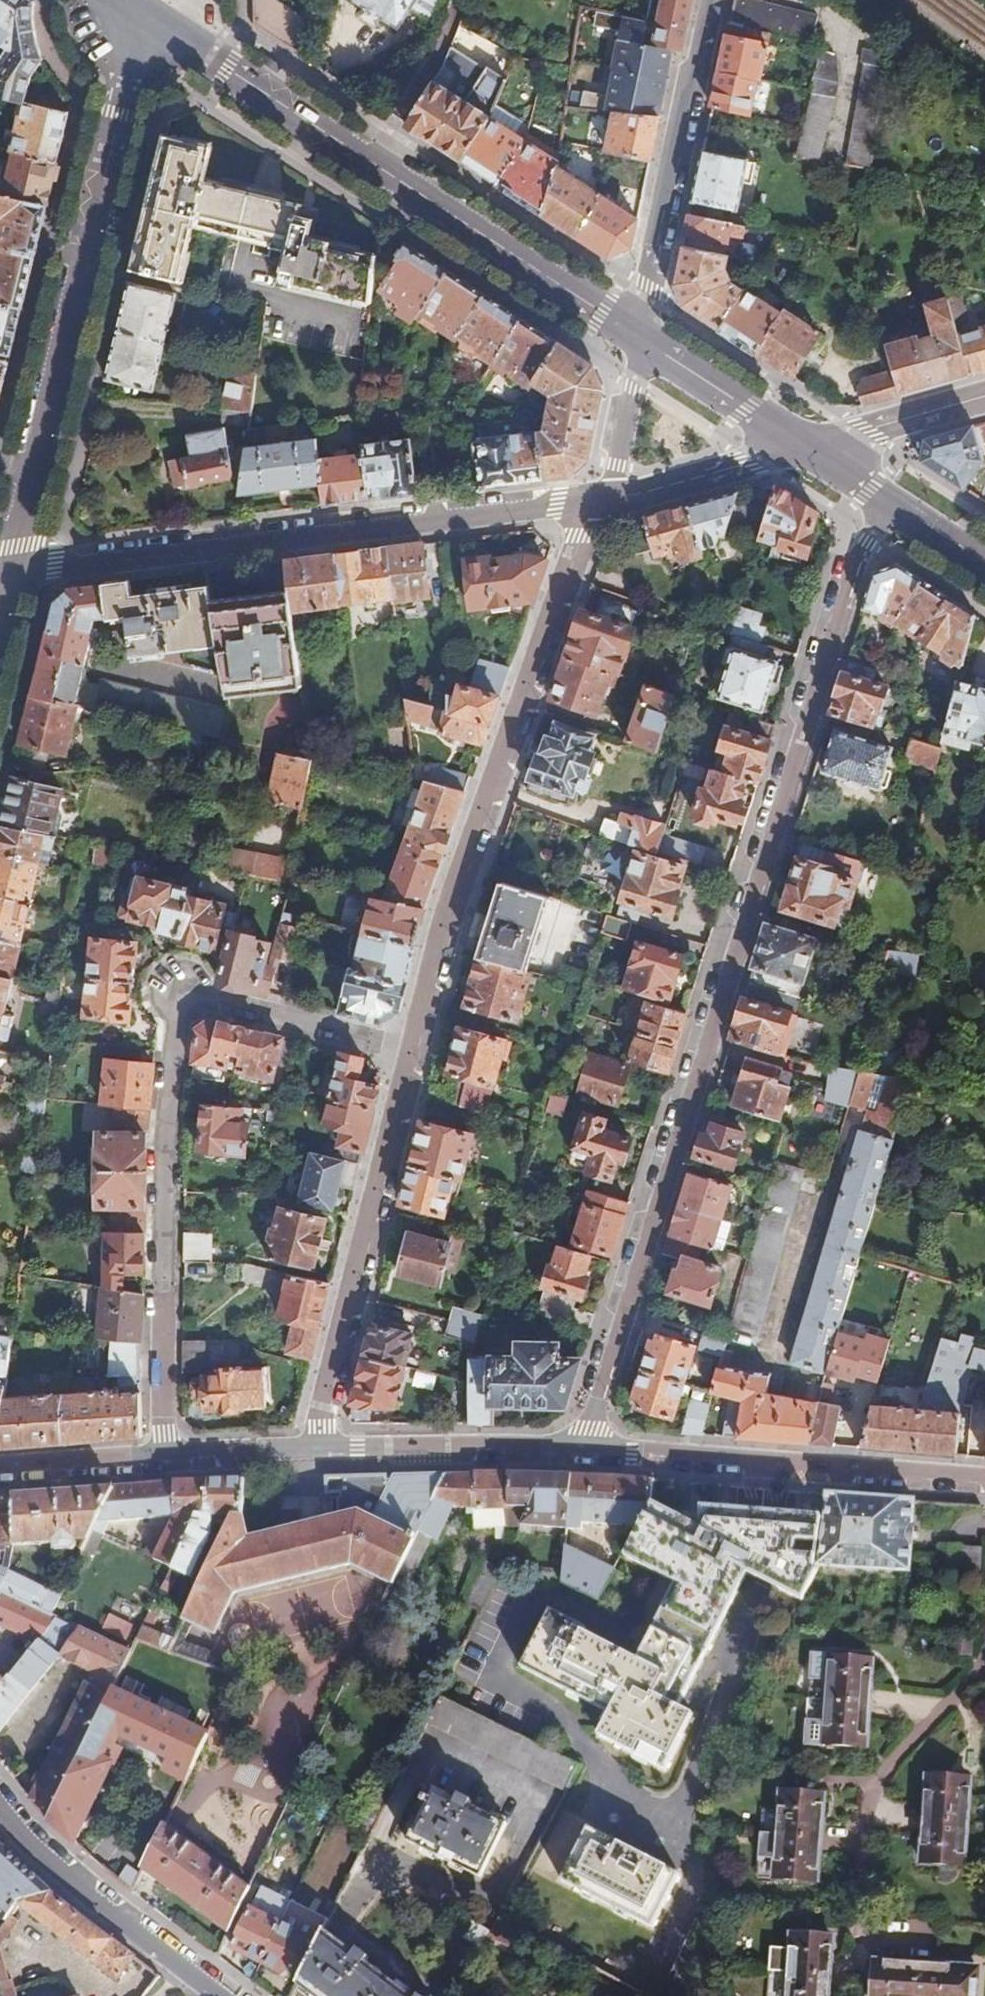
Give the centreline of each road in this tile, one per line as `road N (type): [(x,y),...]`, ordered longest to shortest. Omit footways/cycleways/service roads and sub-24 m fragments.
road 1 (residential): [(878,499),(584,1447)]
road 2 (residential): [(165,1452),(167,1112),(179,991),(411,1050)]
road 3 (secondary): [(139,14),(638,335)]
road 4 (unclassified): [(14,573),(600,502)]
road 5 (residential): [(600,502),(448,917),(411,1050)]
road 6 (unclassified): [(14,573),(139,14)]
road 7 (residential): [(411,1050),(316,1449)]
road 8 (unclassified): [(984,1477),(584,1447)]
road 9 (residential): [(713,0),(638,335)]
road 10 (residential): [(874,1915),(860,1857),(868,1806),(893,1763),(984,1652)]
road 11 (residential): [(217,1995),(31,1848),(0,1809)]
road 12 (unclassified): [(584,1447),(316,1449)]
road 13 (unclassified): [(600,502),(804,449)]
road 14 (secondary): [(638,335),(804,449)]
road 15 (tertiary): [(804,449),(984,399)]
road 16 (residential): [(638,335),(600,502)]
road 17 (unclassified): [(165,1452),(0,1465)]
road 18 (unclassified): [(316,1449),(165,1452)]
road 19 (secondary): [(878,499),(984,568)]

